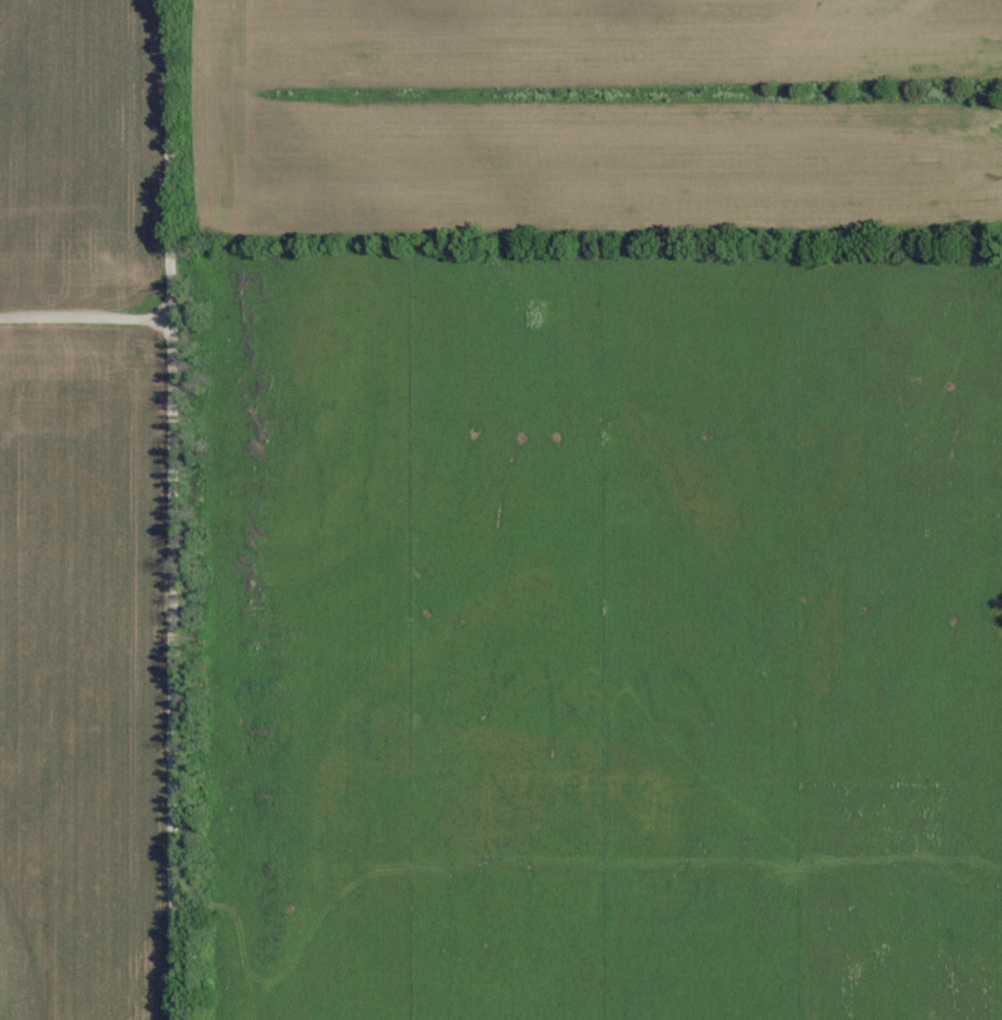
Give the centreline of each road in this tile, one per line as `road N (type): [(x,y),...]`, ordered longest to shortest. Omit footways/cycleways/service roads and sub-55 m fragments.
road 1 (residential): [(167,1019),(170,0)]

